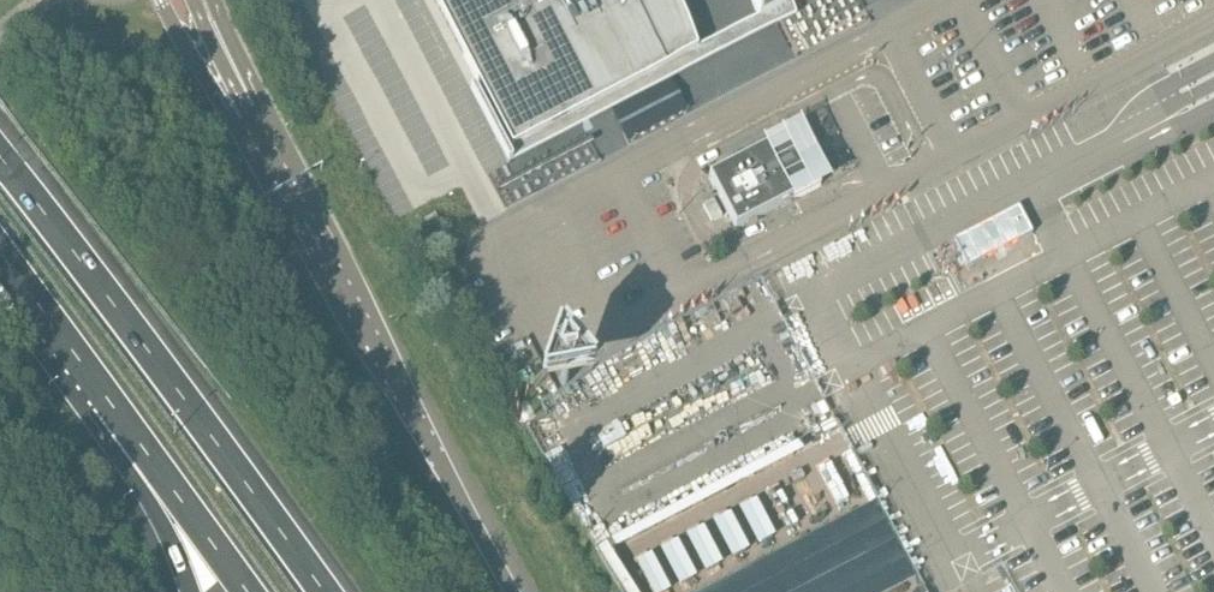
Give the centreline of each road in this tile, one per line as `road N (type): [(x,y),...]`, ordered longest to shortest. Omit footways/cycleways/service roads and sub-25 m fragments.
road 1 (trunk): [(513,591),(248,113)]
road 2 (trunk): [(326,591),(0,157)]
road 3 (trunk): [(112,401),(249,591)]
road 4 (trunk): [(112,401),(191,591)]
road 5 (trunk): [(0,251),(112,401)]
road 6 (trunk): [(248,113),(179,37),(162,0)]
road 7 (trunk): [(248,113),(194,0)]

